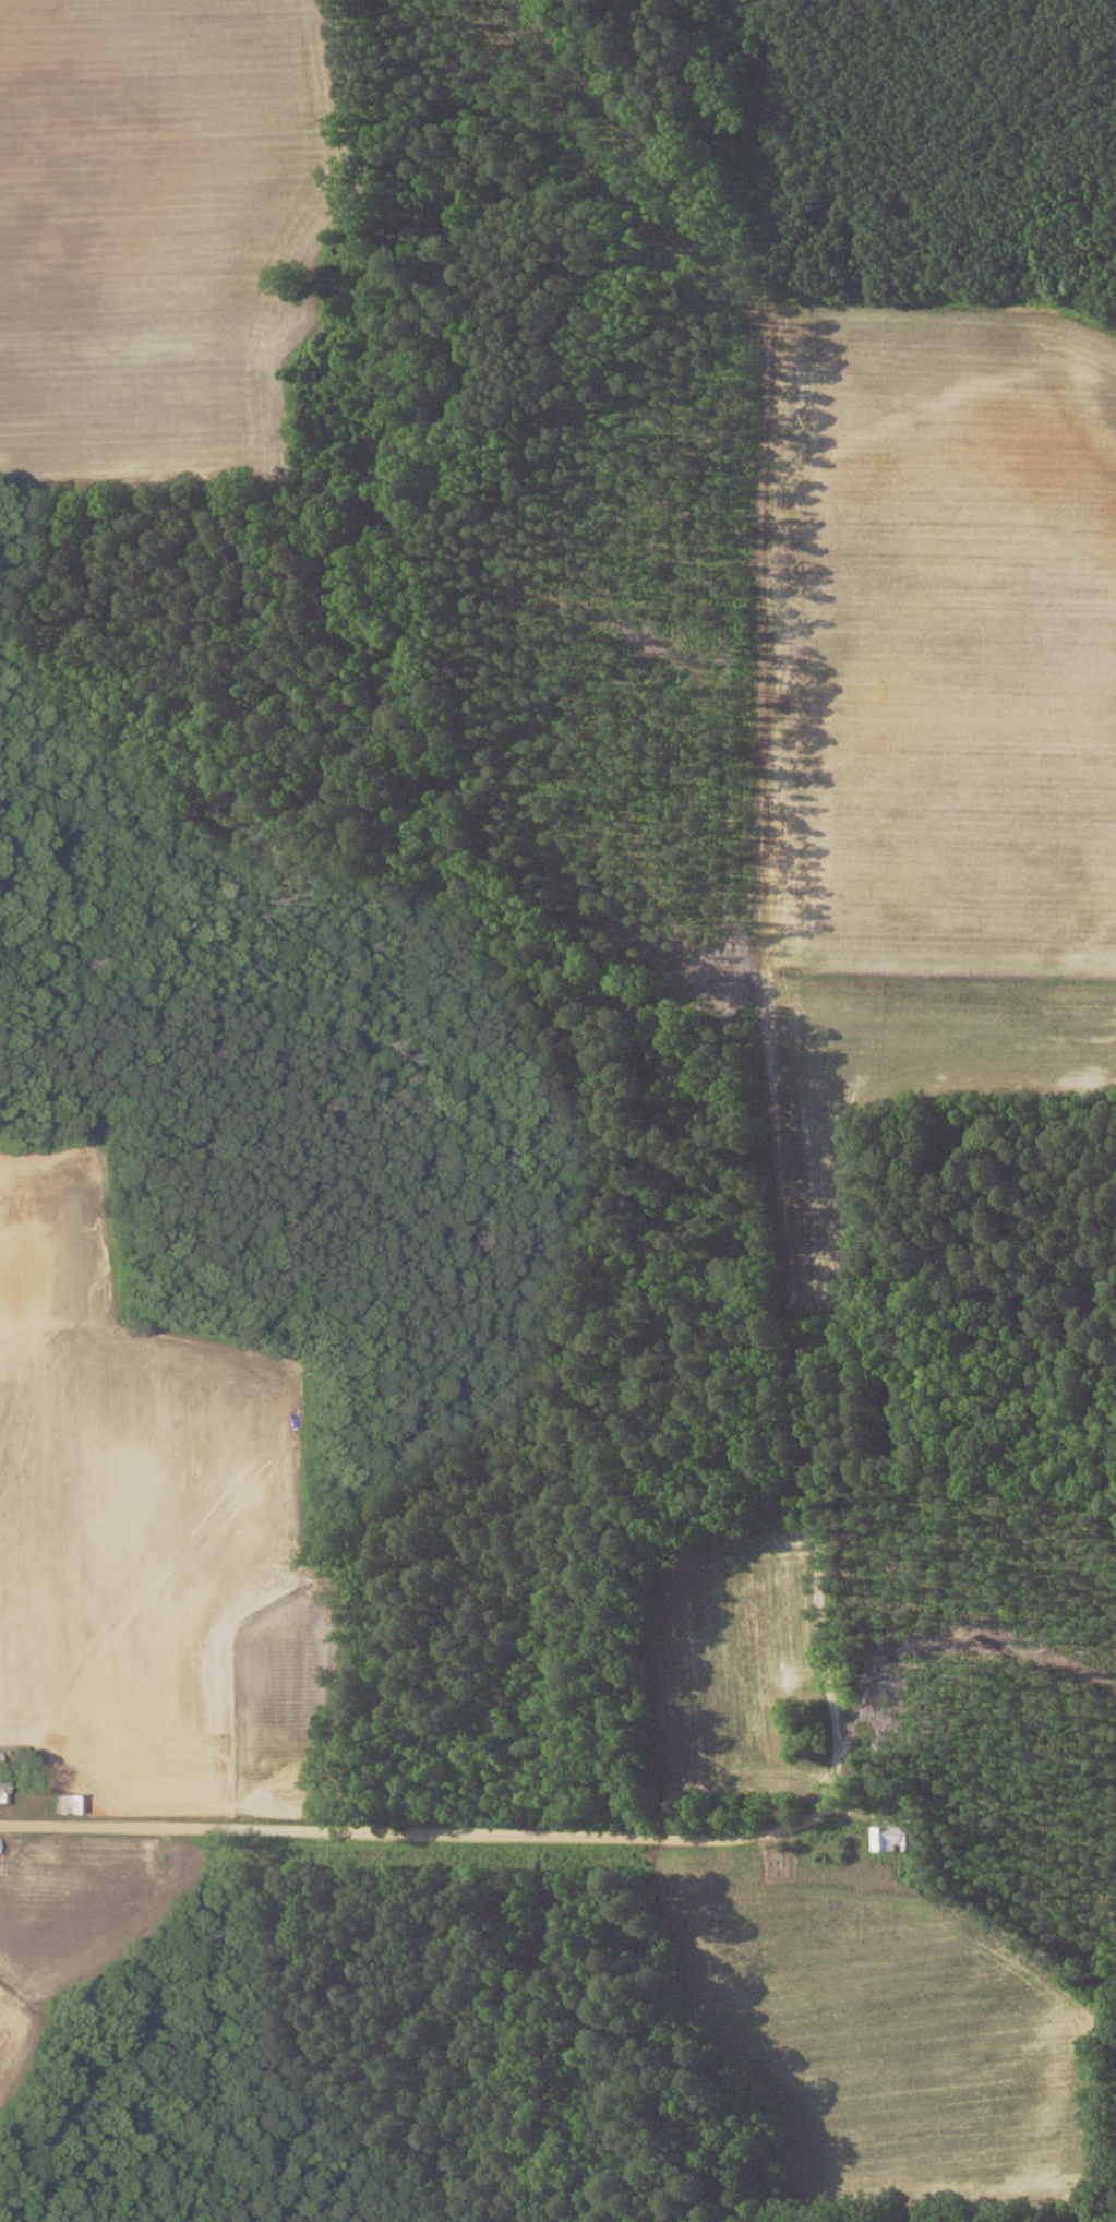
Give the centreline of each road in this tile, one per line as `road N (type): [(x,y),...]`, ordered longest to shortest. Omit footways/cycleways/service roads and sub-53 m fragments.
road 1 (residential): [(825,1811),(740,1840),(0,1823)]

